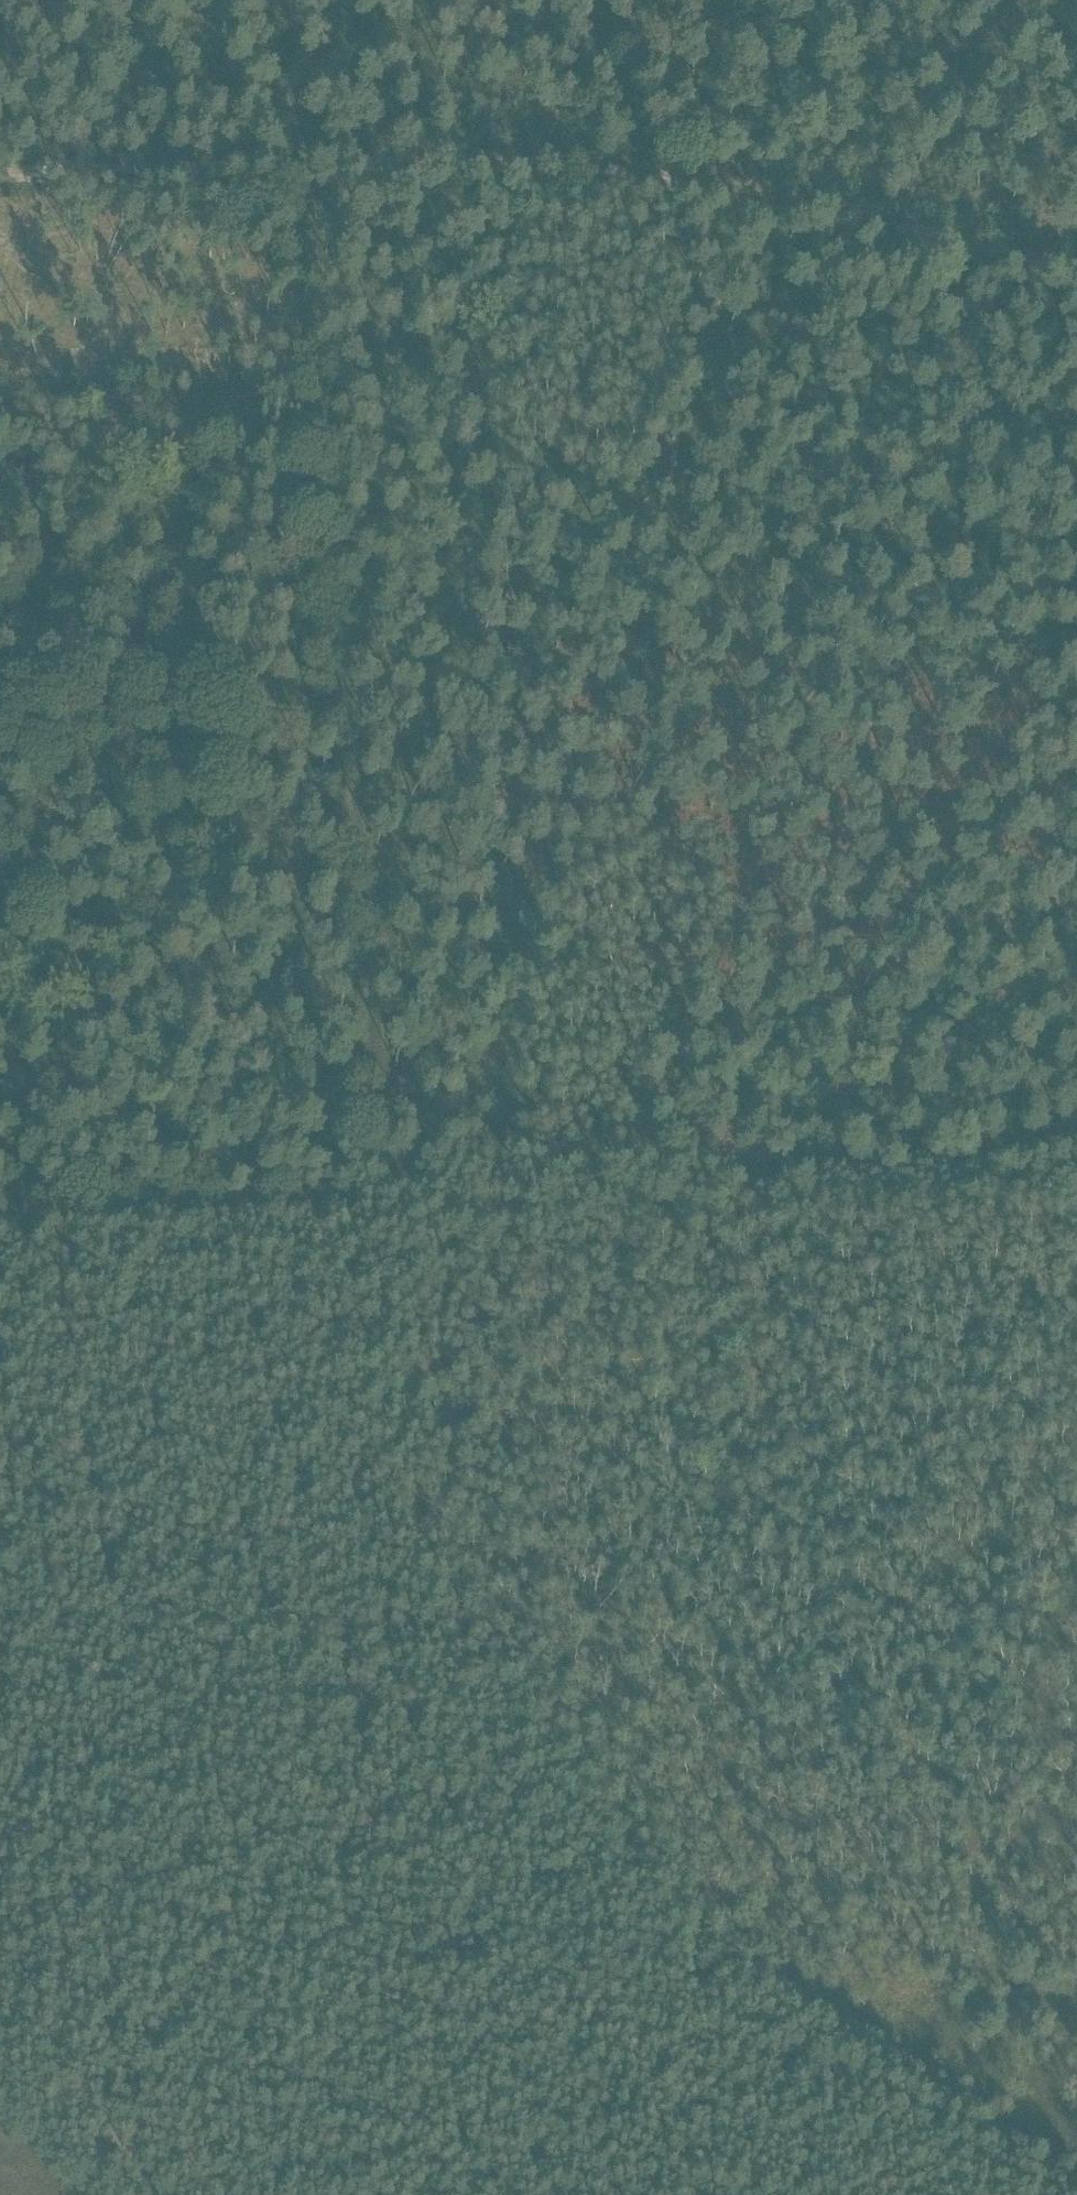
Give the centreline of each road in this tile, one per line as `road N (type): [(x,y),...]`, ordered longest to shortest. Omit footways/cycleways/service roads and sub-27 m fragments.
road 1 (track): [(0,1232),(377,1210),(292,161)]
road 2 (track): [(1076,268),(590,170),(474,156),(0,174)]

